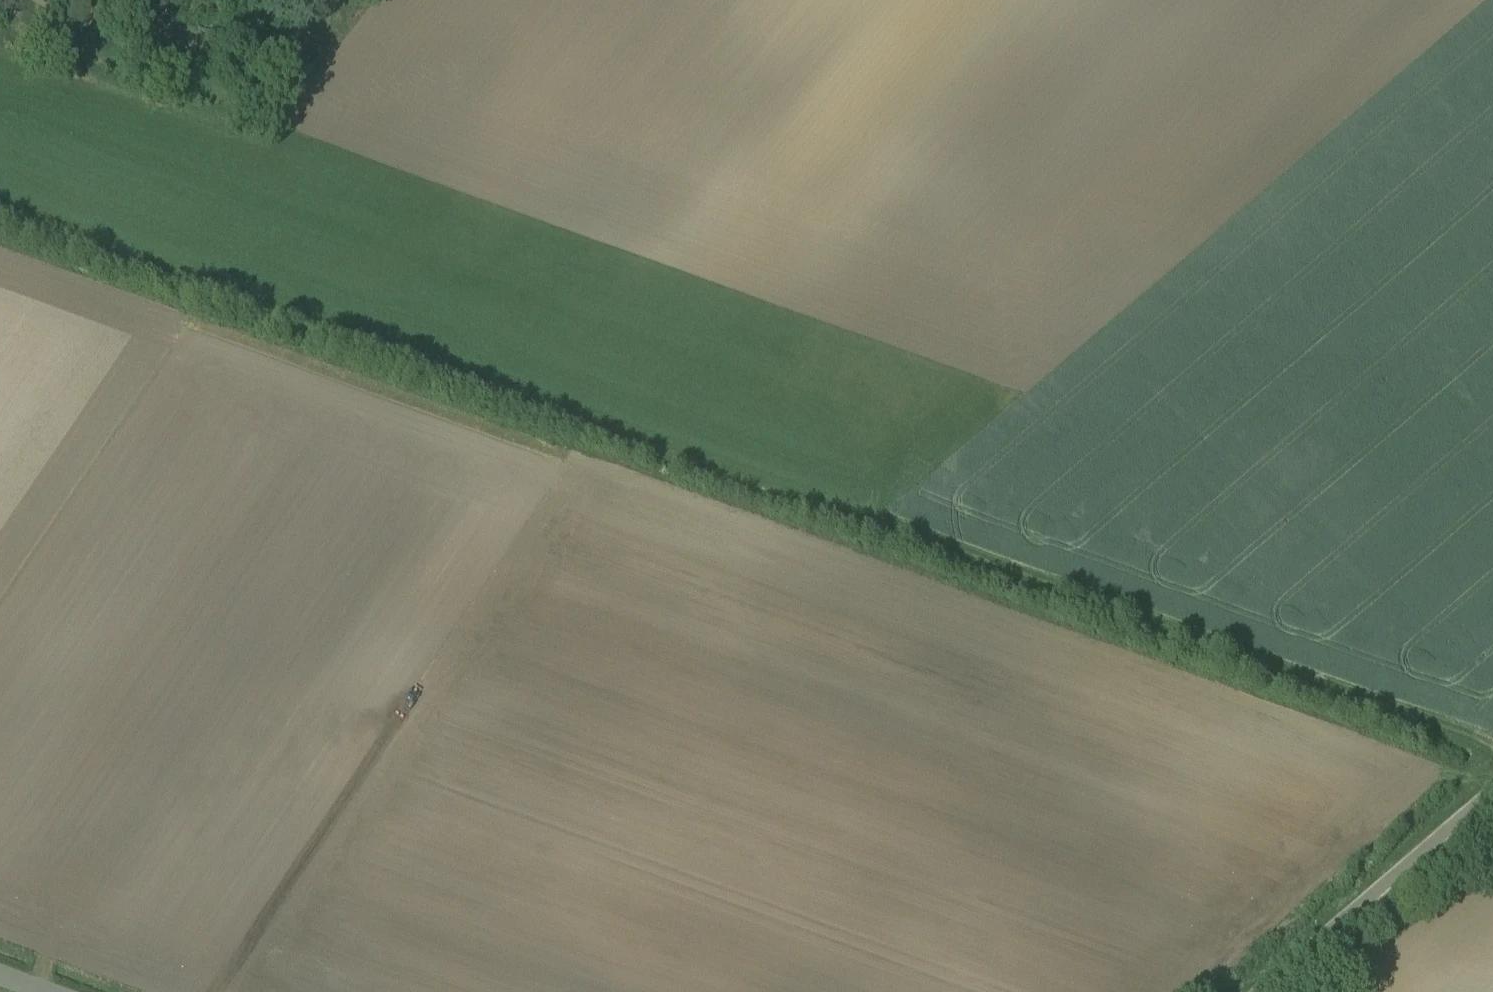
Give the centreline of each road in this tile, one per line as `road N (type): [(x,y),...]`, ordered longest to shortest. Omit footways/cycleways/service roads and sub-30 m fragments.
road 1 (unclassified): [(1492,792),(1258,991)]

